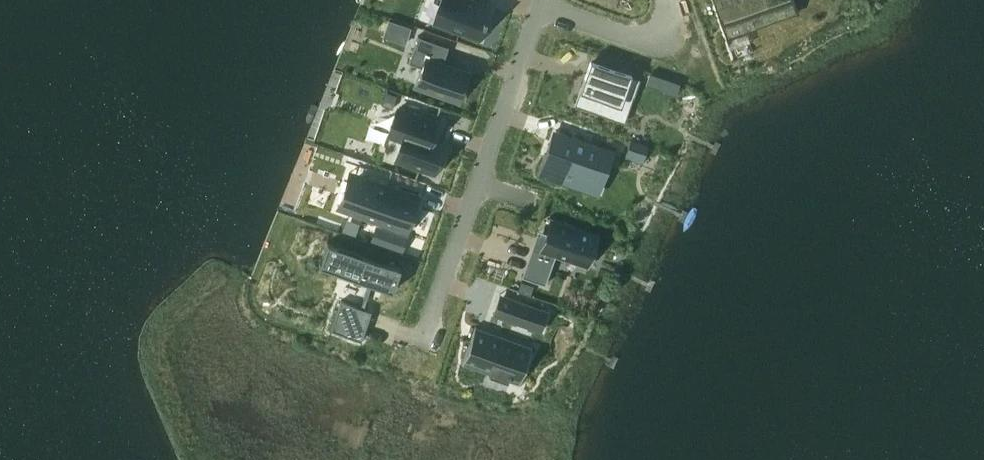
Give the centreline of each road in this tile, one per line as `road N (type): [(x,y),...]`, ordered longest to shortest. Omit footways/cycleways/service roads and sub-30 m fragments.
road 1 (residential): [(545,1),(423,344)]
road 2 (residential): [(666,0),(673,18),(656,38),(545,1)]

